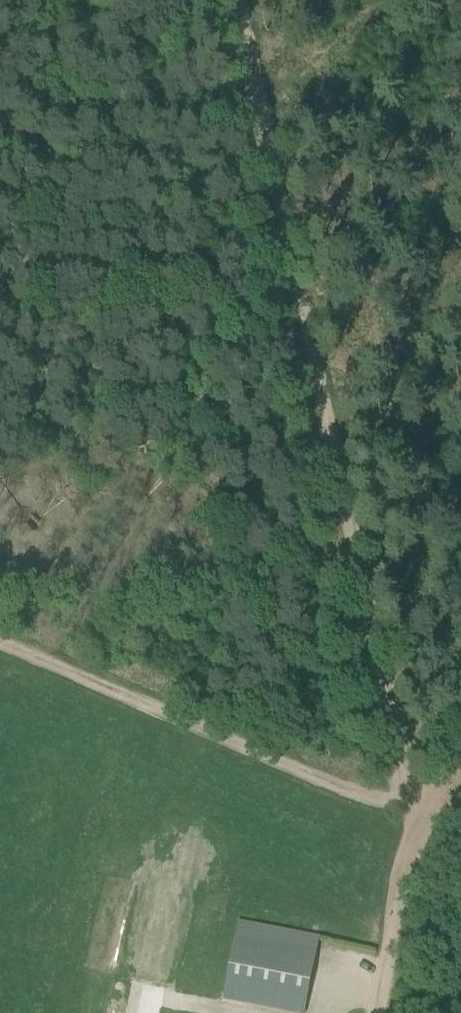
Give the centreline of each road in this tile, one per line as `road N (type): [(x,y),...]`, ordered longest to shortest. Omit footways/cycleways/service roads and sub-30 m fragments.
road 1 (track): [(254,95),(417,806)]
road 2 (track): [(417,806),(346,786),(0,645)]
road 3 (track): [(0,130),(254,95)]
road 4 (residential): [(380,1012),(408,850)]

